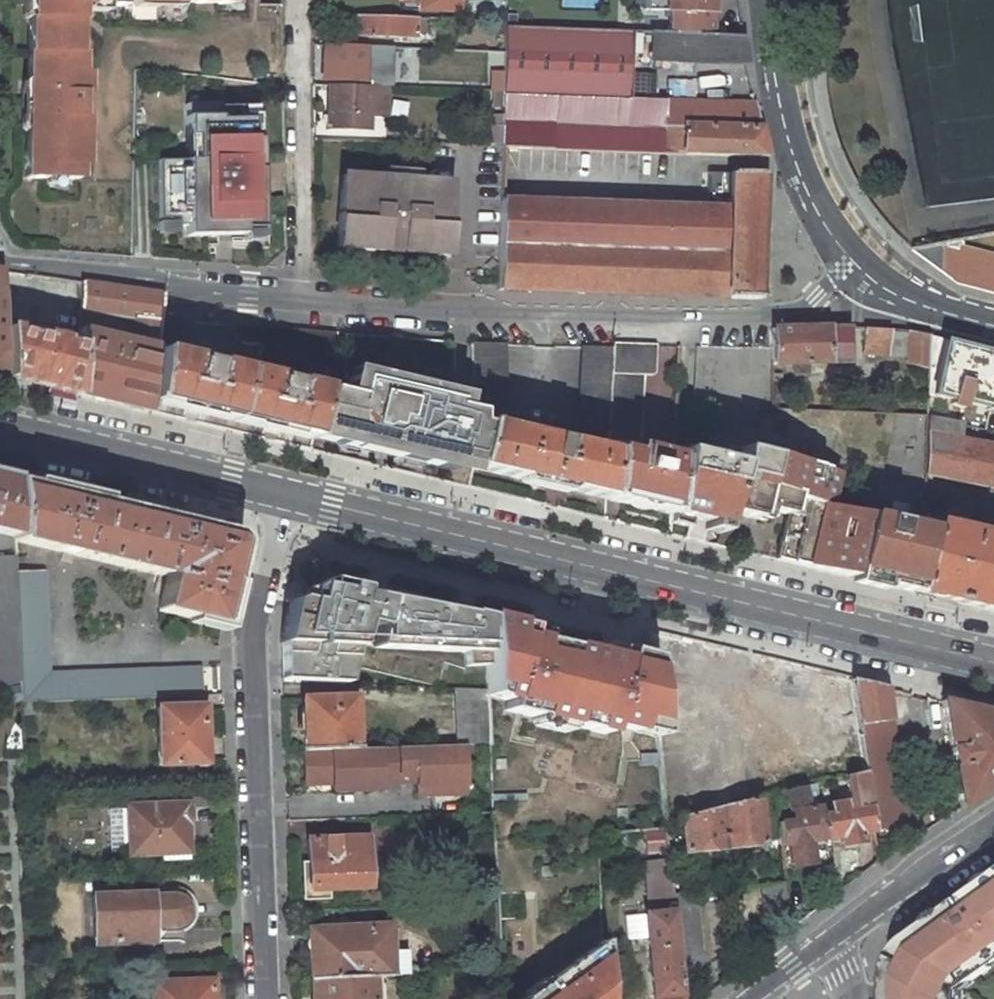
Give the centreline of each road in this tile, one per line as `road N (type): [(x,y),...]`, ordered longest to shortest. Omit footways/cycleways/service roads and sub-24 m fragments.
road 1 (primary): [(993,663),(284,495)]
road 2 (residential): [(300,302),(784,316),(850,262)]
road 3 (residential): [(262,998),(252,642),(284,495)]
road 4 (residential): [(0,264),(300,302)]
road 5 (residential): [(300,302),(301,0)]
road 6 (primary): [(284,495),(0,426)]
road 7 (tertiary): [(850,262),(803,164),(782,85),(775,0)]
road 8 (secondary): [(829,943),(993,826)]
road 9 (tertiary): [(993,321),(898,291),(850,262)]

